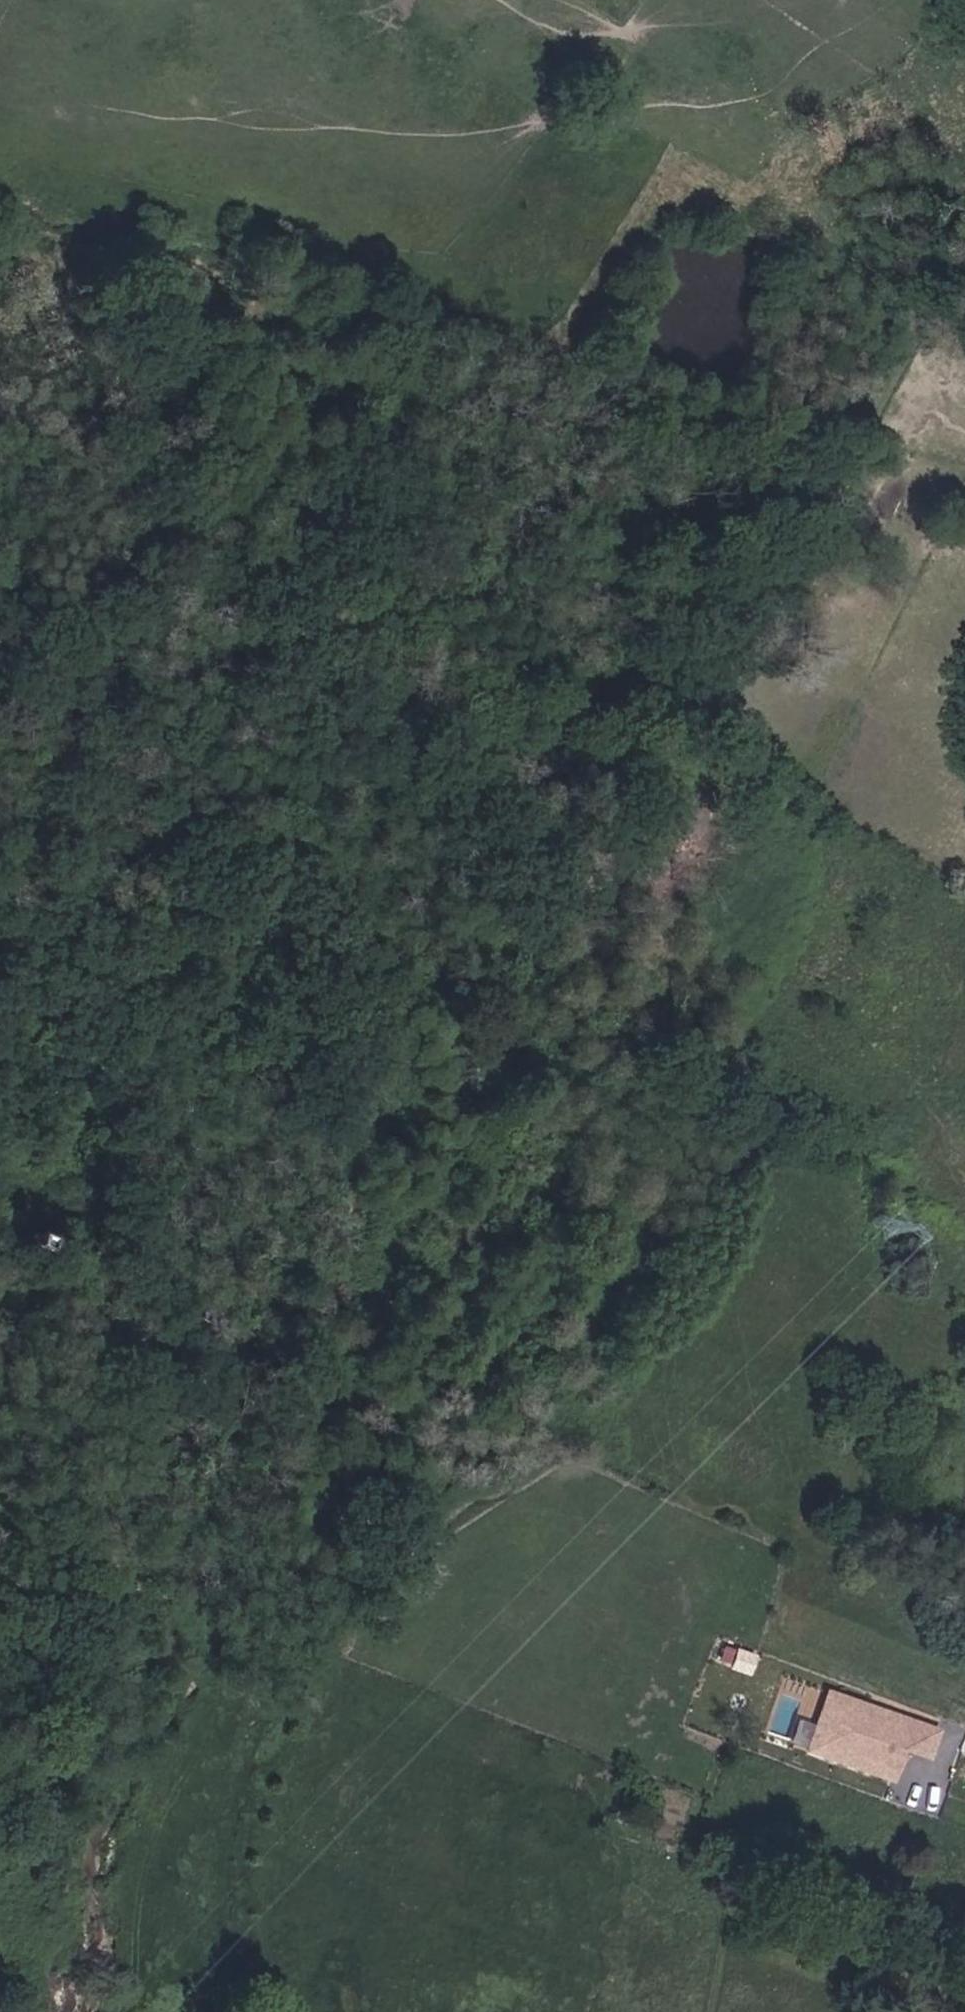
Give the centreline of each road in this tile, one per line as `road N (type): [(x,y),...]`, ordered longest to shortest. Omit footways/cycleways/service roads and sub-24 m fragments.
road 1 (track): [(0,1616),(149,1470),(194,1405),(255,1255)]

